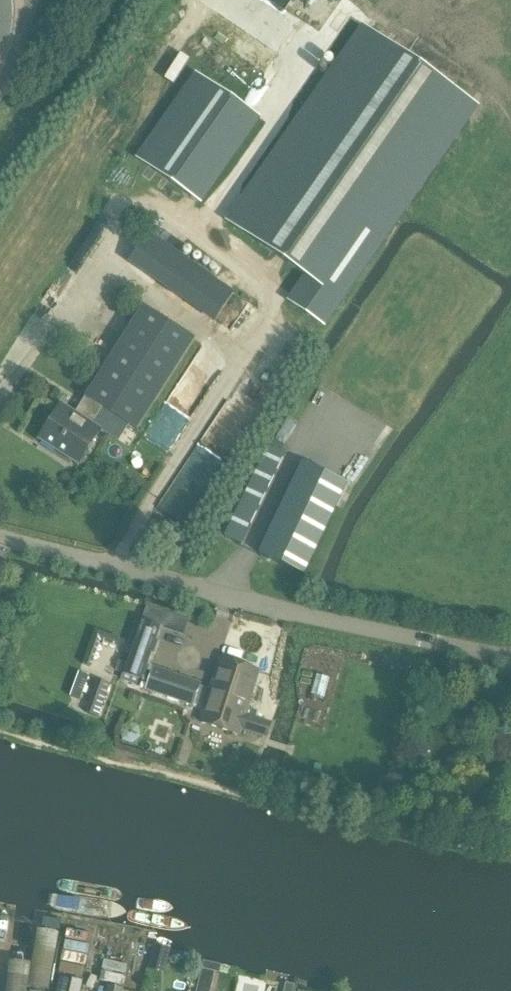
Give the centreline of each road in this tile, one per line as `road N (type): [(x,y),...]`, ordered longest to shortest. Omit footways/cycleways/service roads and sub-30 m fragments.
road 1 (tertiary): [(510,662),(0,538)]
road 2 (track): [(510,847),(125,764),(0,728)]
road 3 (tertiary): [(2,158),(30,41),(27,14)]
road 4 (tertiary): [(2,158),(61,34)]

